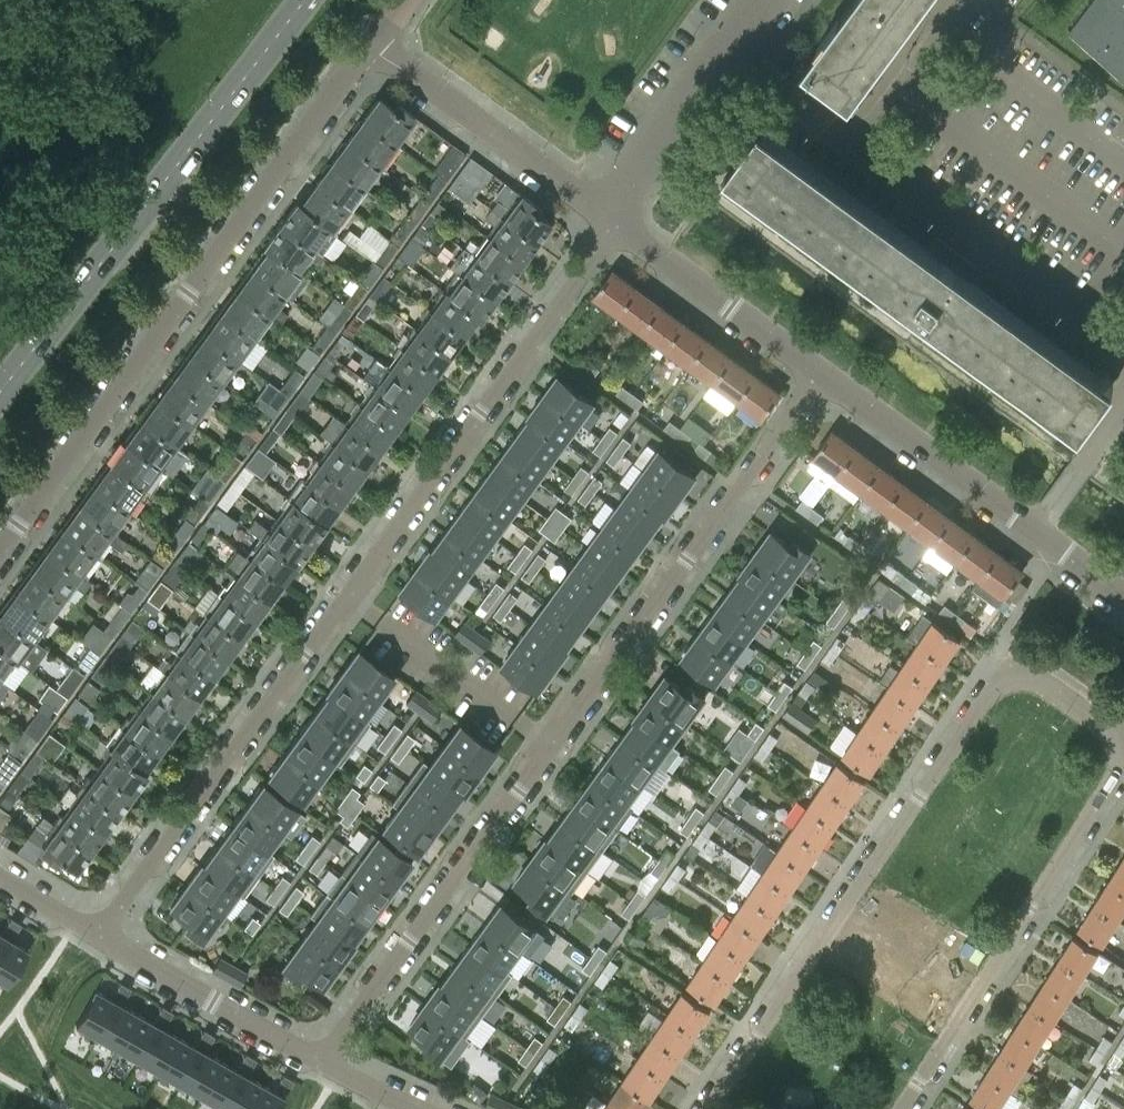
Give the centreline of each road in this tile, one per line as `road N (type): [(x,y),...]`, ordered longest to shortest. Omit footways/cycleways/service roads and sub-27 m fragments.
road 1 (residential): [(96,937),(619,223)]
road 2 (residential): [(323,1063),(823,377)]
road 3 (residential): [(1123,731),(1051,679),(1006,671),(714,1108)]
road 4 (residential): [(0,548),(370,49)]
road 5 (primary): [(0,385),(304,0)]
road 6 (residential): [(906,1108),(1123,785)]
road 7 (residential): [(1123,592),(823,377)]
road 8 (residential): [(619,223),(370,49)]
road 9 (residential): [(323,1063),(96,937)]
road 10 (residential): [(823,377),(619,223)]
road 11 (residential): [(619,223),(625,185),(648,145),(727,42)]
road 12 (residential): [(867,142),(970,0)]
road 13 (residential): [(867,142),(727,42)]

